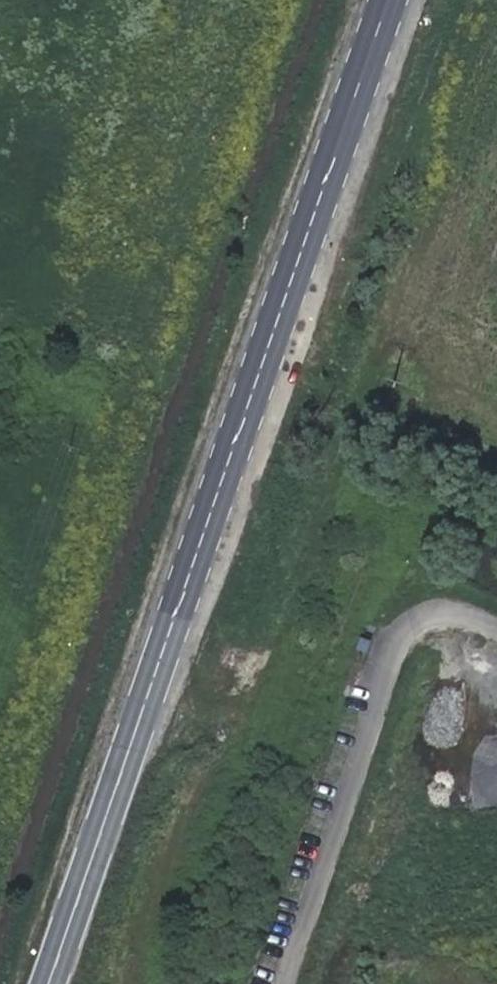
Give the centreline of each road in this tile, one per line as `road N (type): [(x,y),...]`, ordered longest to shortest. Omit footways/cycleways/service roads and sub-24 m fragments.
road 1 (secondary): [(50,983),(388,0)]

